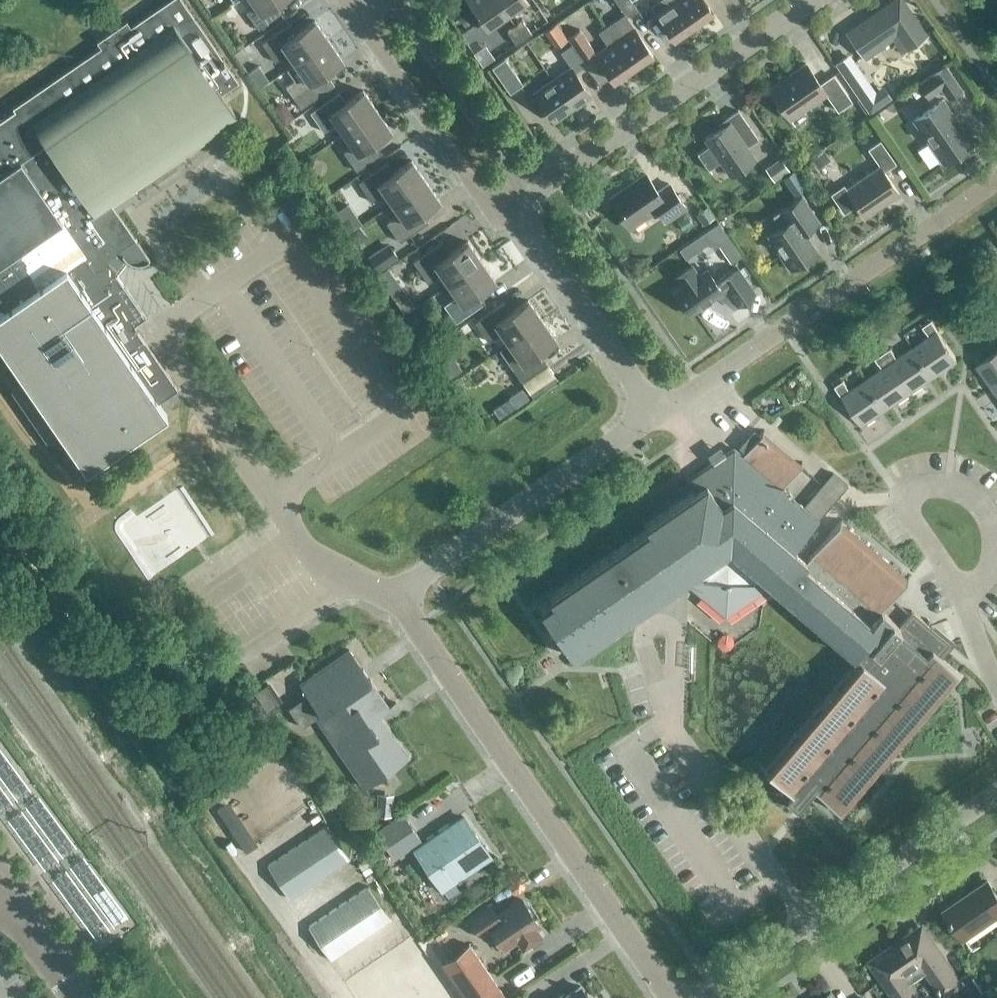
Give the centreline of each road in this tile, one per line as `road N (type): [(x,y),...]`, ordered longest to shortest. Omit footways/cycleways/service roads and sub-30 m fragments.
road 1 (residential): [(669,997),(392,595)]
road 2 (residential): [(996,181),(656,416)]
road 3 (residential): [(700,997),(996,794)]
road 4 (residential): [(529,204),(543,185),(811,0)]
road 5 (residential): [(656,416),(392,595)]
road 6 (residential): [(959,592),(902,501),(918,490),(954,488),(985,511),(995,550),(974,586)]
road 7 (residential): [(352,10),(483,200),(519,199)]
road 8 (residential): [(656,416),(533,238),(529,204)]
road 9 (residential): [(519,199),(508,165),(394,0)]
road 10 (secondary): [(77,997),(0,899)]

